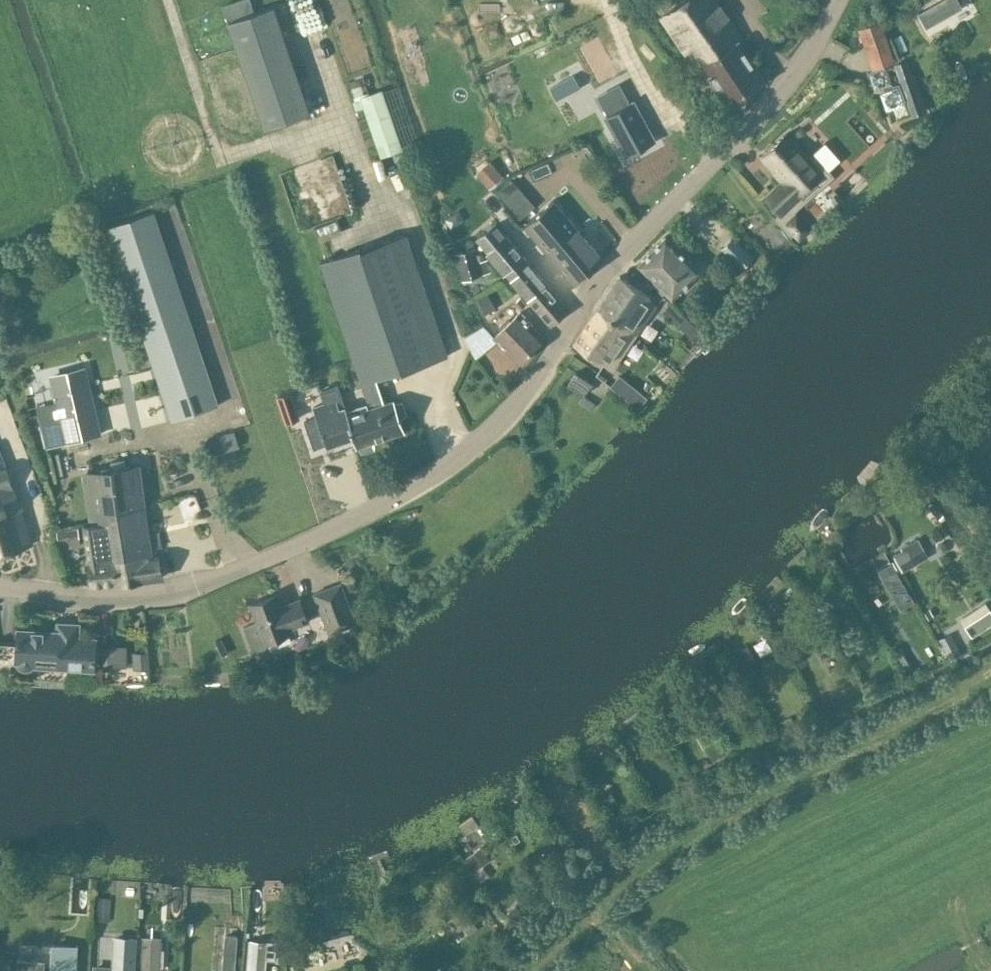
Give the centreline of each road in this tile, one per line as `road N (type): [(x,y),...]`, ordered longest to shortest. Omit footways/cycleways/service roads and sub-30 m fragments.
road 1 (tertiary): [(0,590),(85,601),(175,592),(360,516),(452,461),(529,386),(616,260),(768,105),(839,0)]
road 2 (track): [(168,0),(220,156),(285,139),(322,142),(417,230)]

